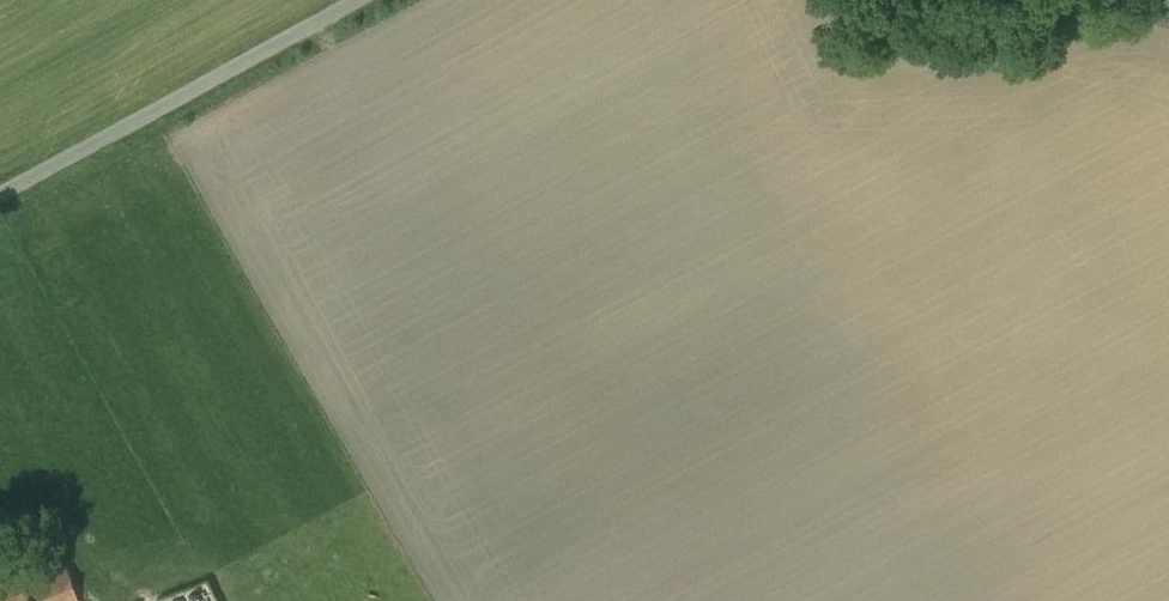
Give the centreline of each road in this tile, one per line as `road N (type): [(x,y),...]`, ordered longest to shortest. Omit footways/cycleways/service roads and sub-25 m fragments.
road 1 (unclassified): [(356,0),(0,190)]

